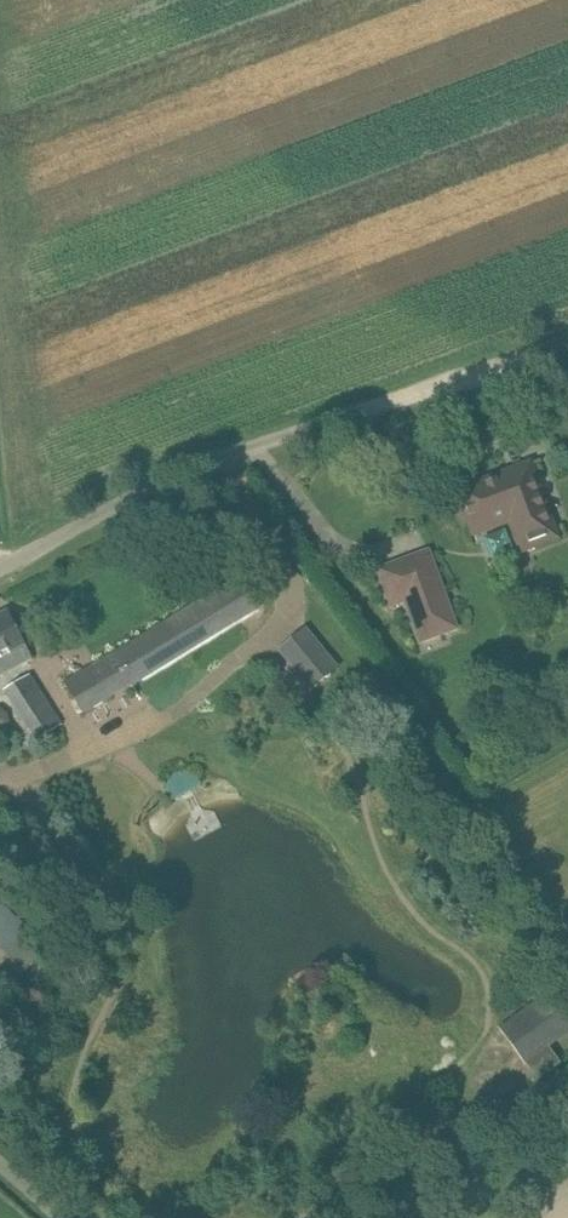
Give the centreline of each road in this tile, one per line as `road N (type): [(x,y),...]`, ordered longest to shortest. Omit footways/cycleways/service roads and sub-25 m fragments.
road 1 (unclassified): [(0,566),(364,413)]
road 2 (track): [(364,413),(567,338)]

